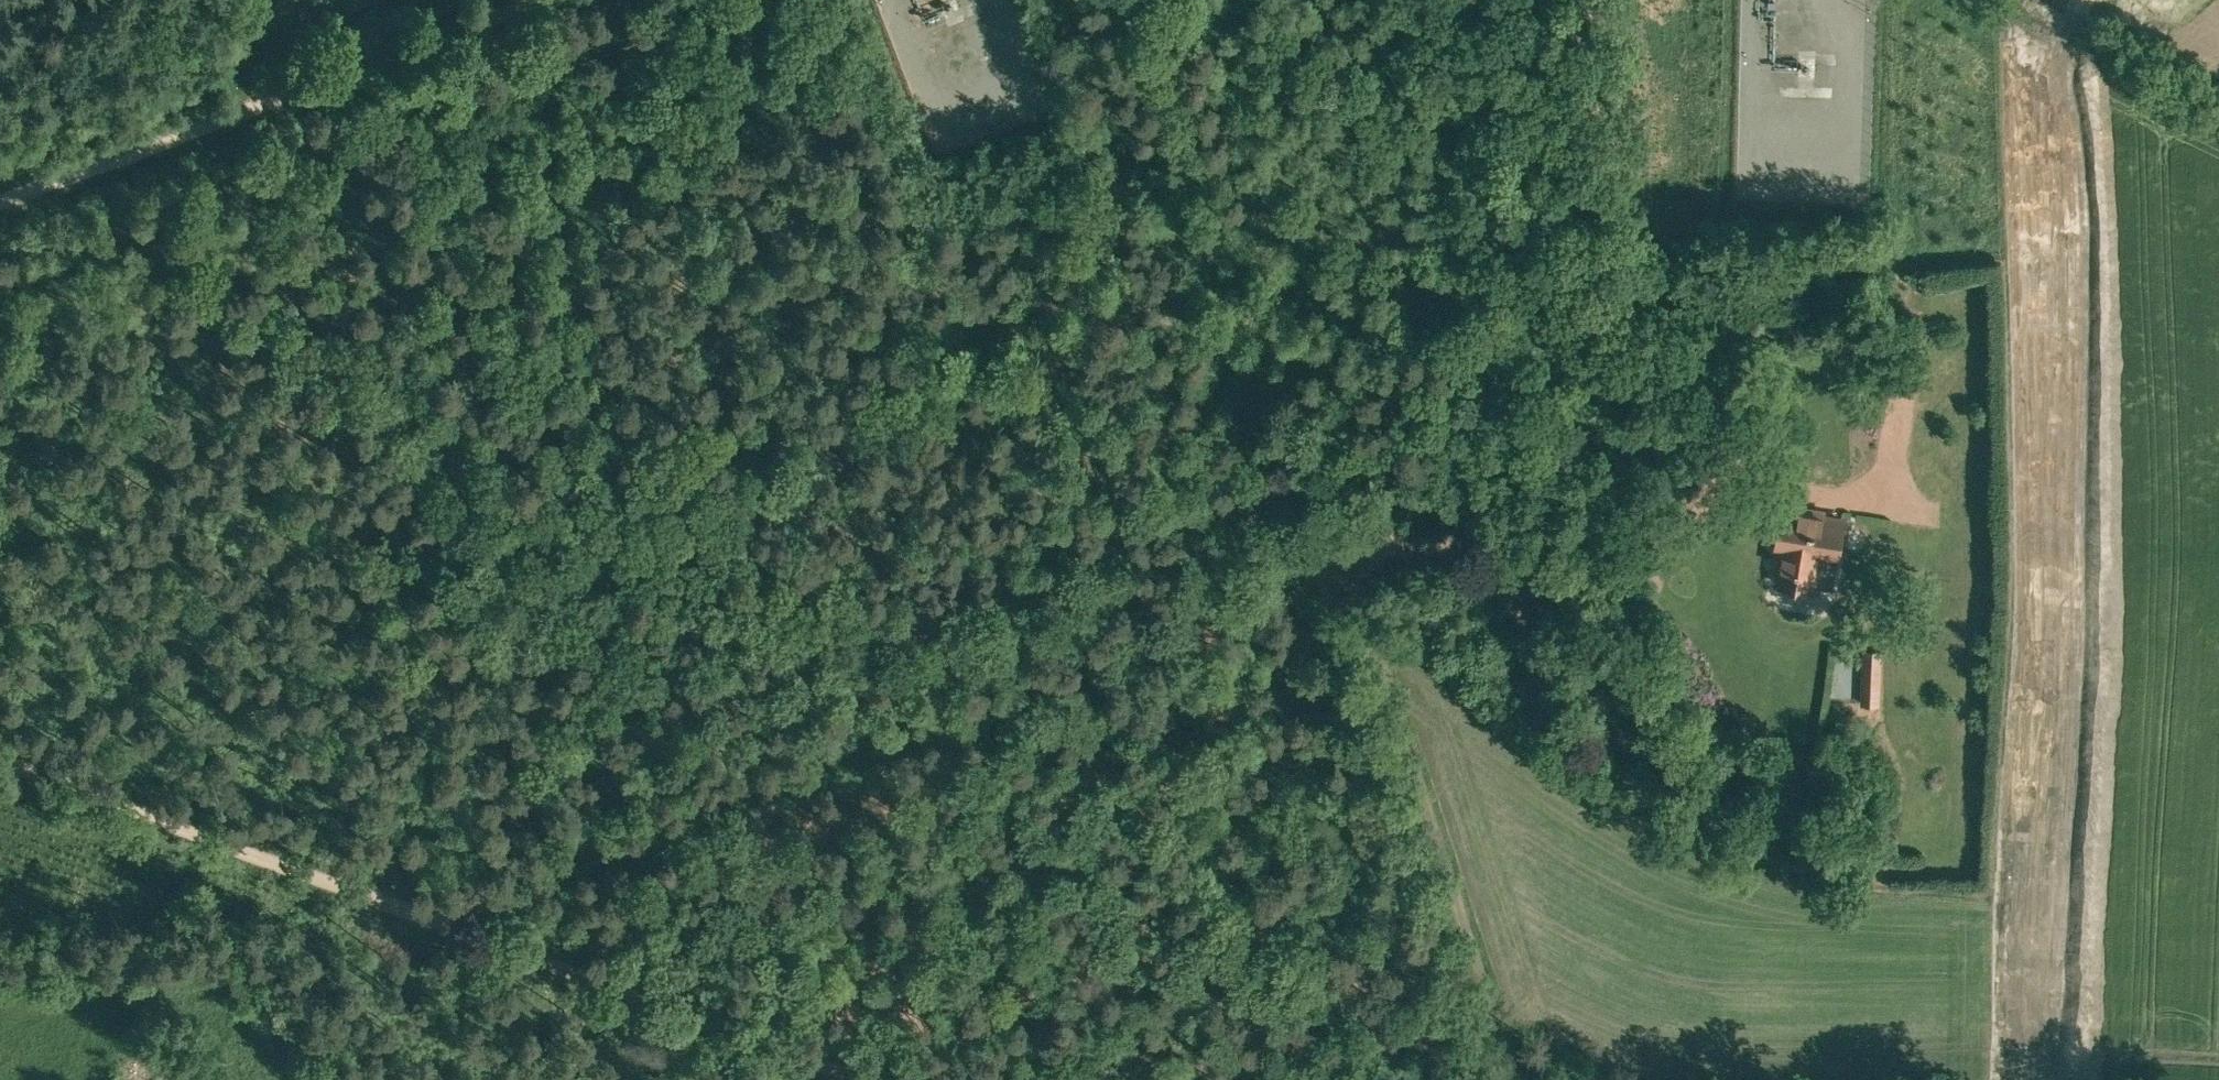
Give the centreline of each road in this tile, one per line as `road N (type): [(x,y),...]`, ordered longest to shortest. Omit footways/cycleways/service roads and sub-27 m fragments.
road 1 (track): [(0,757),(824,1079)]
road 2 (track): [(0,193),(510,0)]

